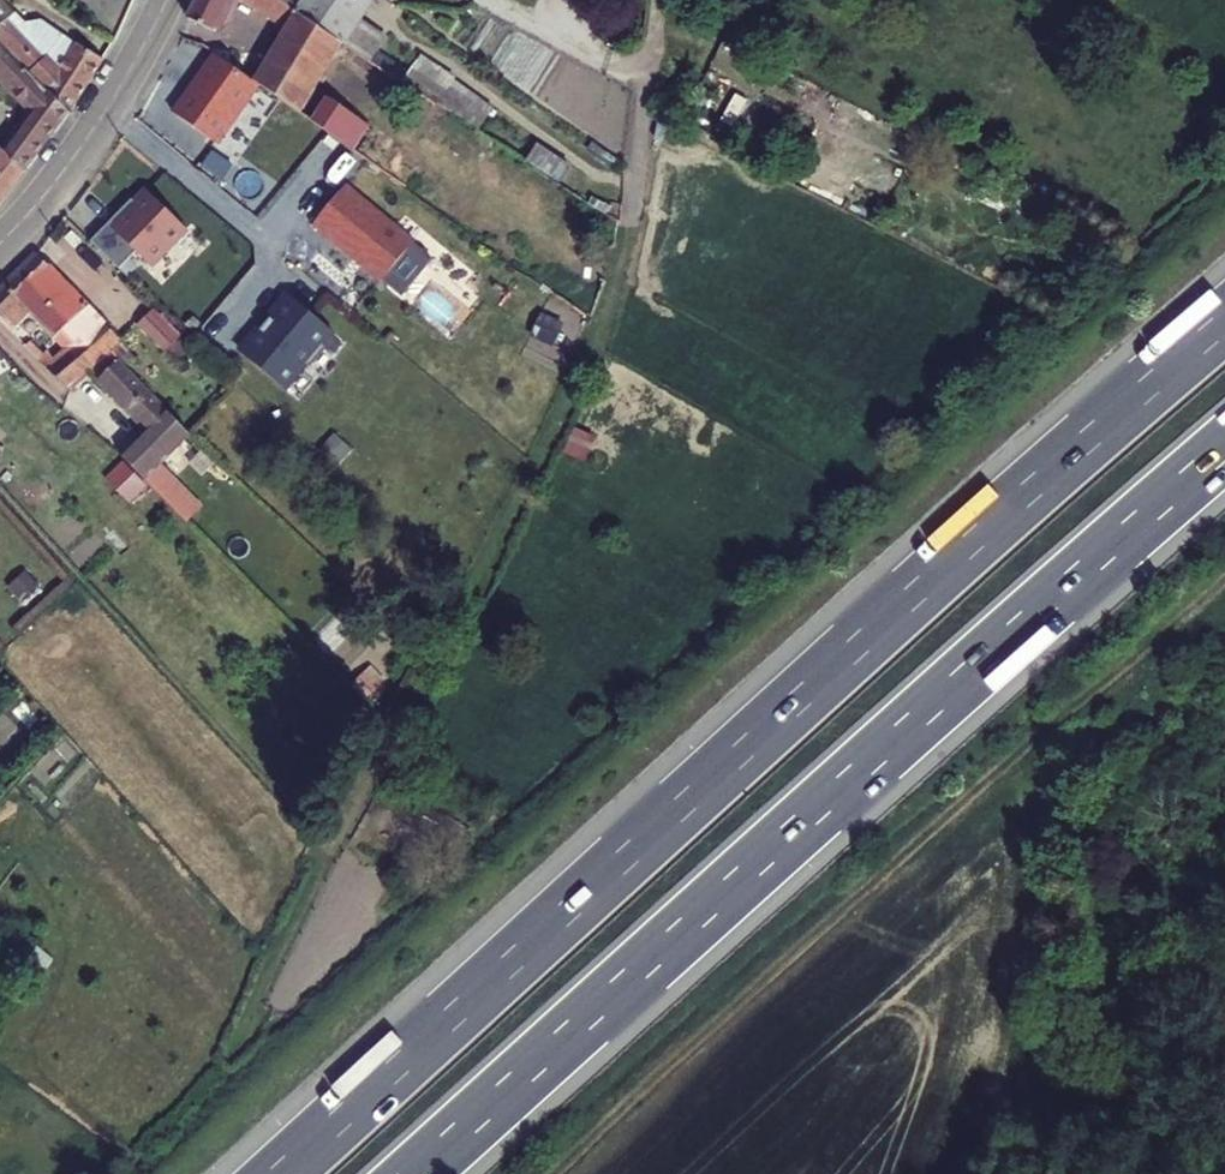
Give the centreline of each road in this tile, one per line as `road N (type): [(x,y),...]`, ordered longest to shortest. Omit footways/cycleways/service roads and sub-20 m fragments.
road 1 (motorway): [(1224,319),(279,1173)]
road 2 (motorway): [(415,1173),(1224,448)]
road 3 (residential): [(166,0),(105,110),(0,243)]

